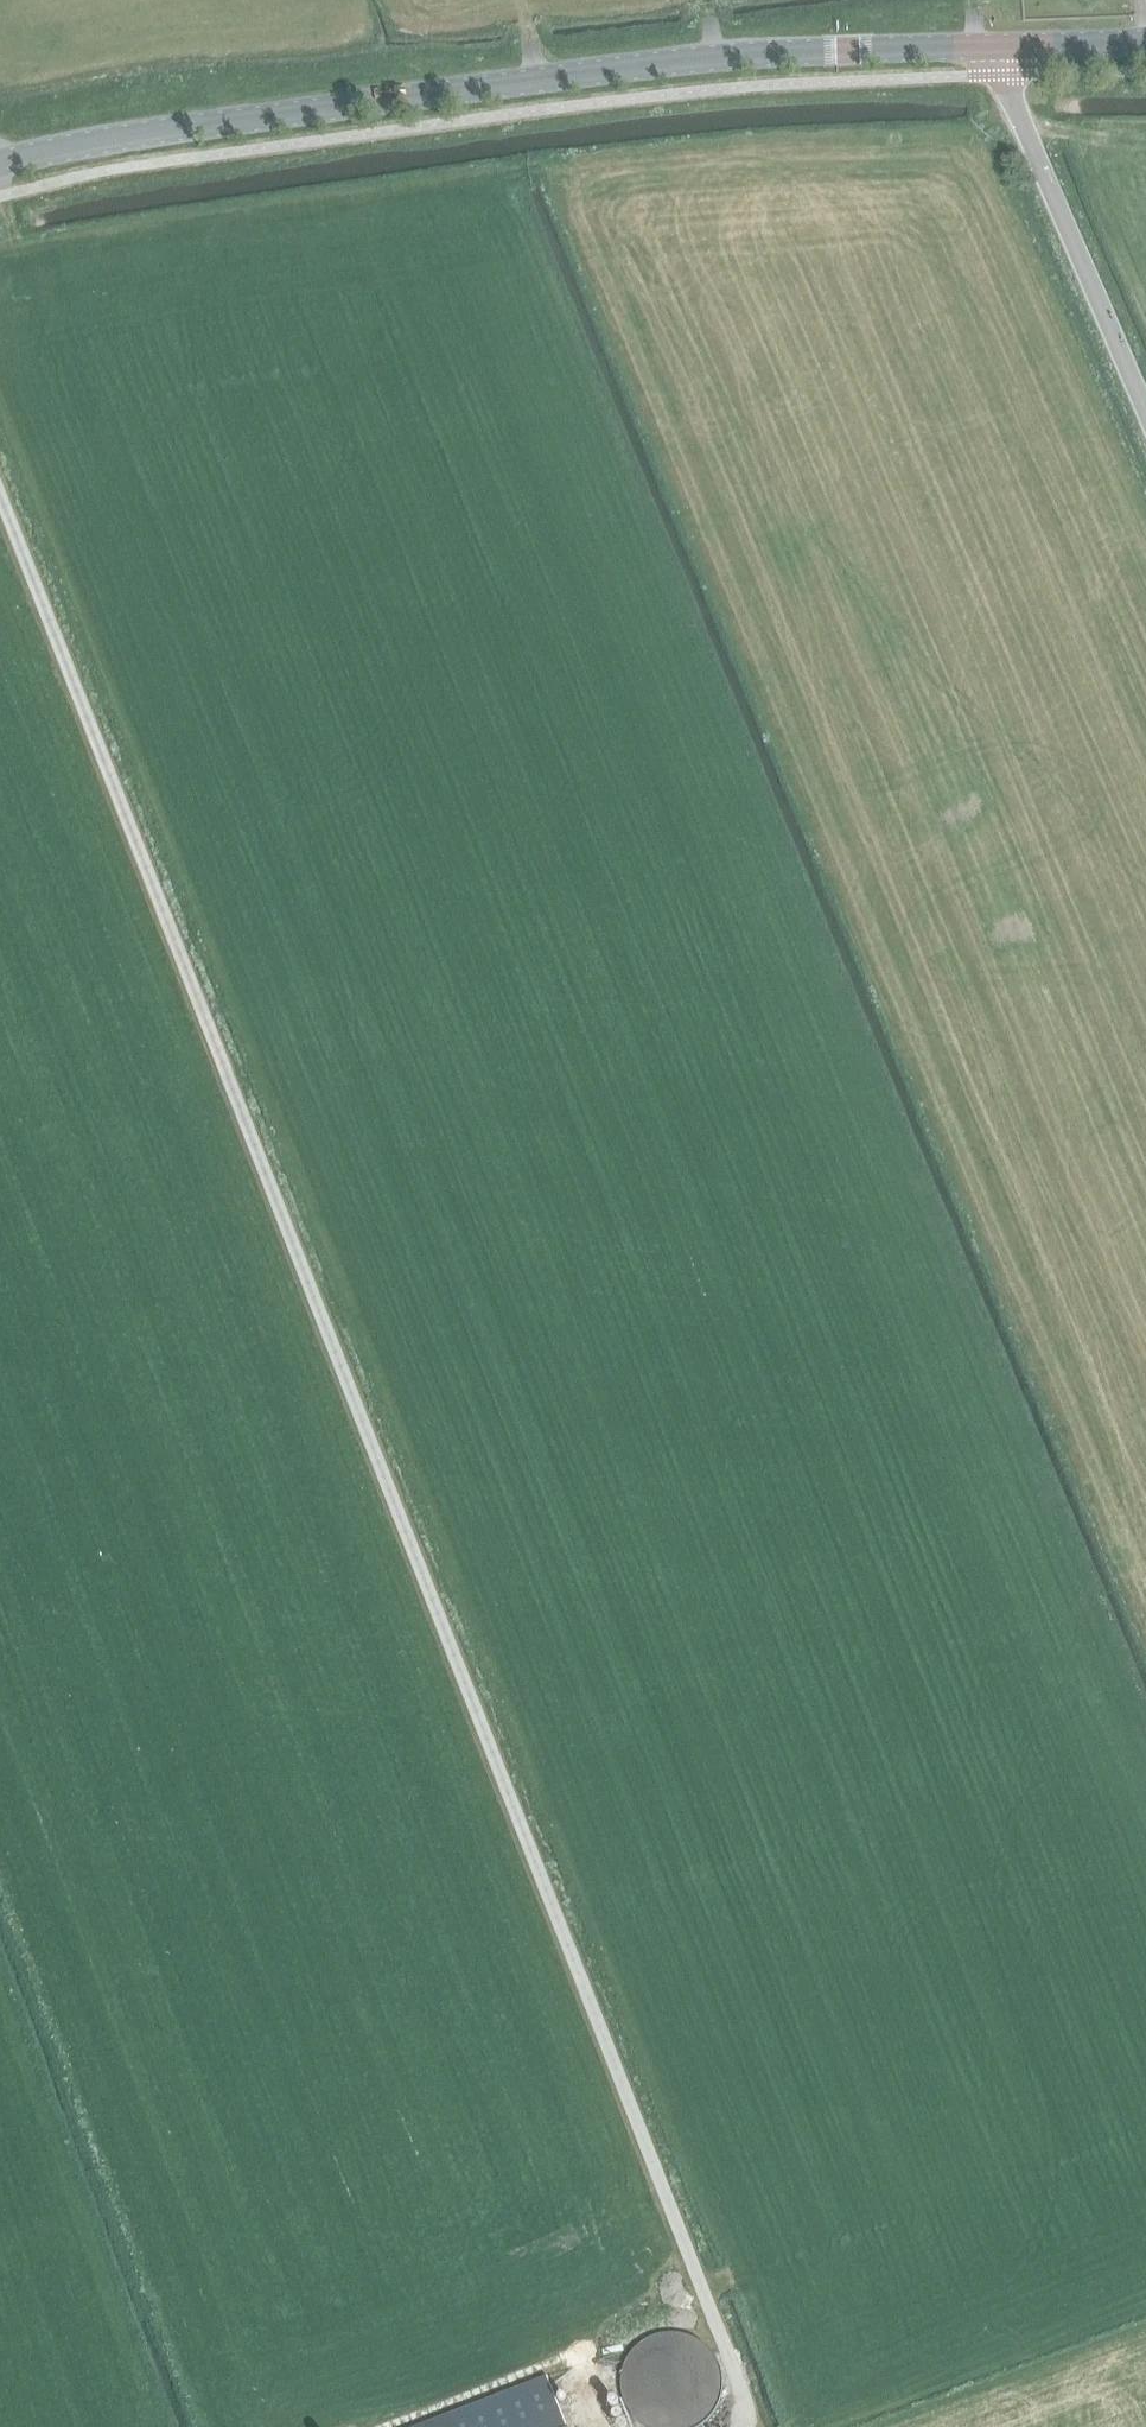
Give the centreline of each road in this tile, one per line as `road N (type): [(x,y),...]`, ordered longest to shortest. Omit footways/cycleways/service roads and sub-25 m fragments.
road 1 (tertiary): [(0,162),(239,118),(646,63),(998,46)]
road 2 (unclassified): [(1145,407),(1000,76),(998,46)]
road 3 (tertiary): [(998,46),(1145,42)]

